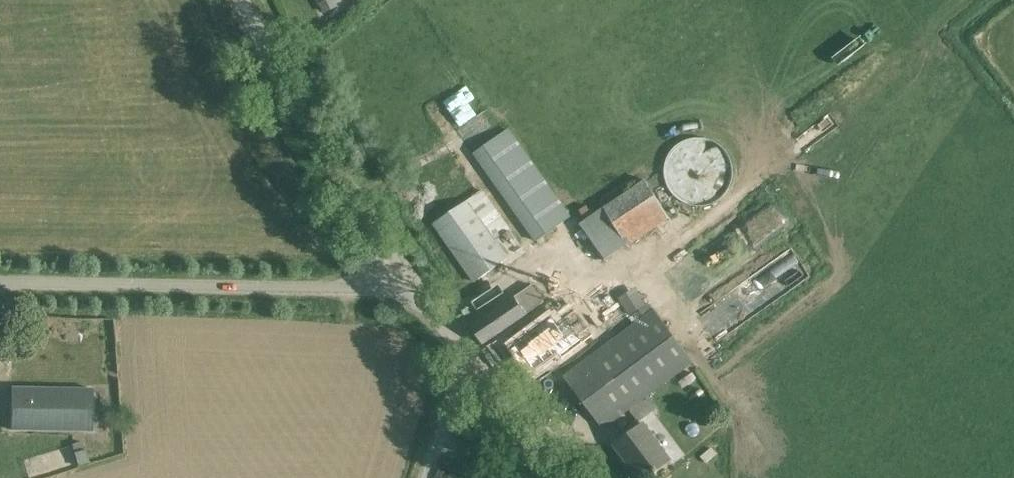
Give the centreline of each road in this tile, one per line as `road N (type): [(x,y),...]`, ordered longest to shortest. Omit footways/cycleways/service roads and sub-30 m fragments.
road 1 (unclassified): [(405,293),(0,285)]
road 2 (tertiary): [(405,293),(300,119),(241,0)]
road 3 (tertiary): [(545,477),(405,293)]

